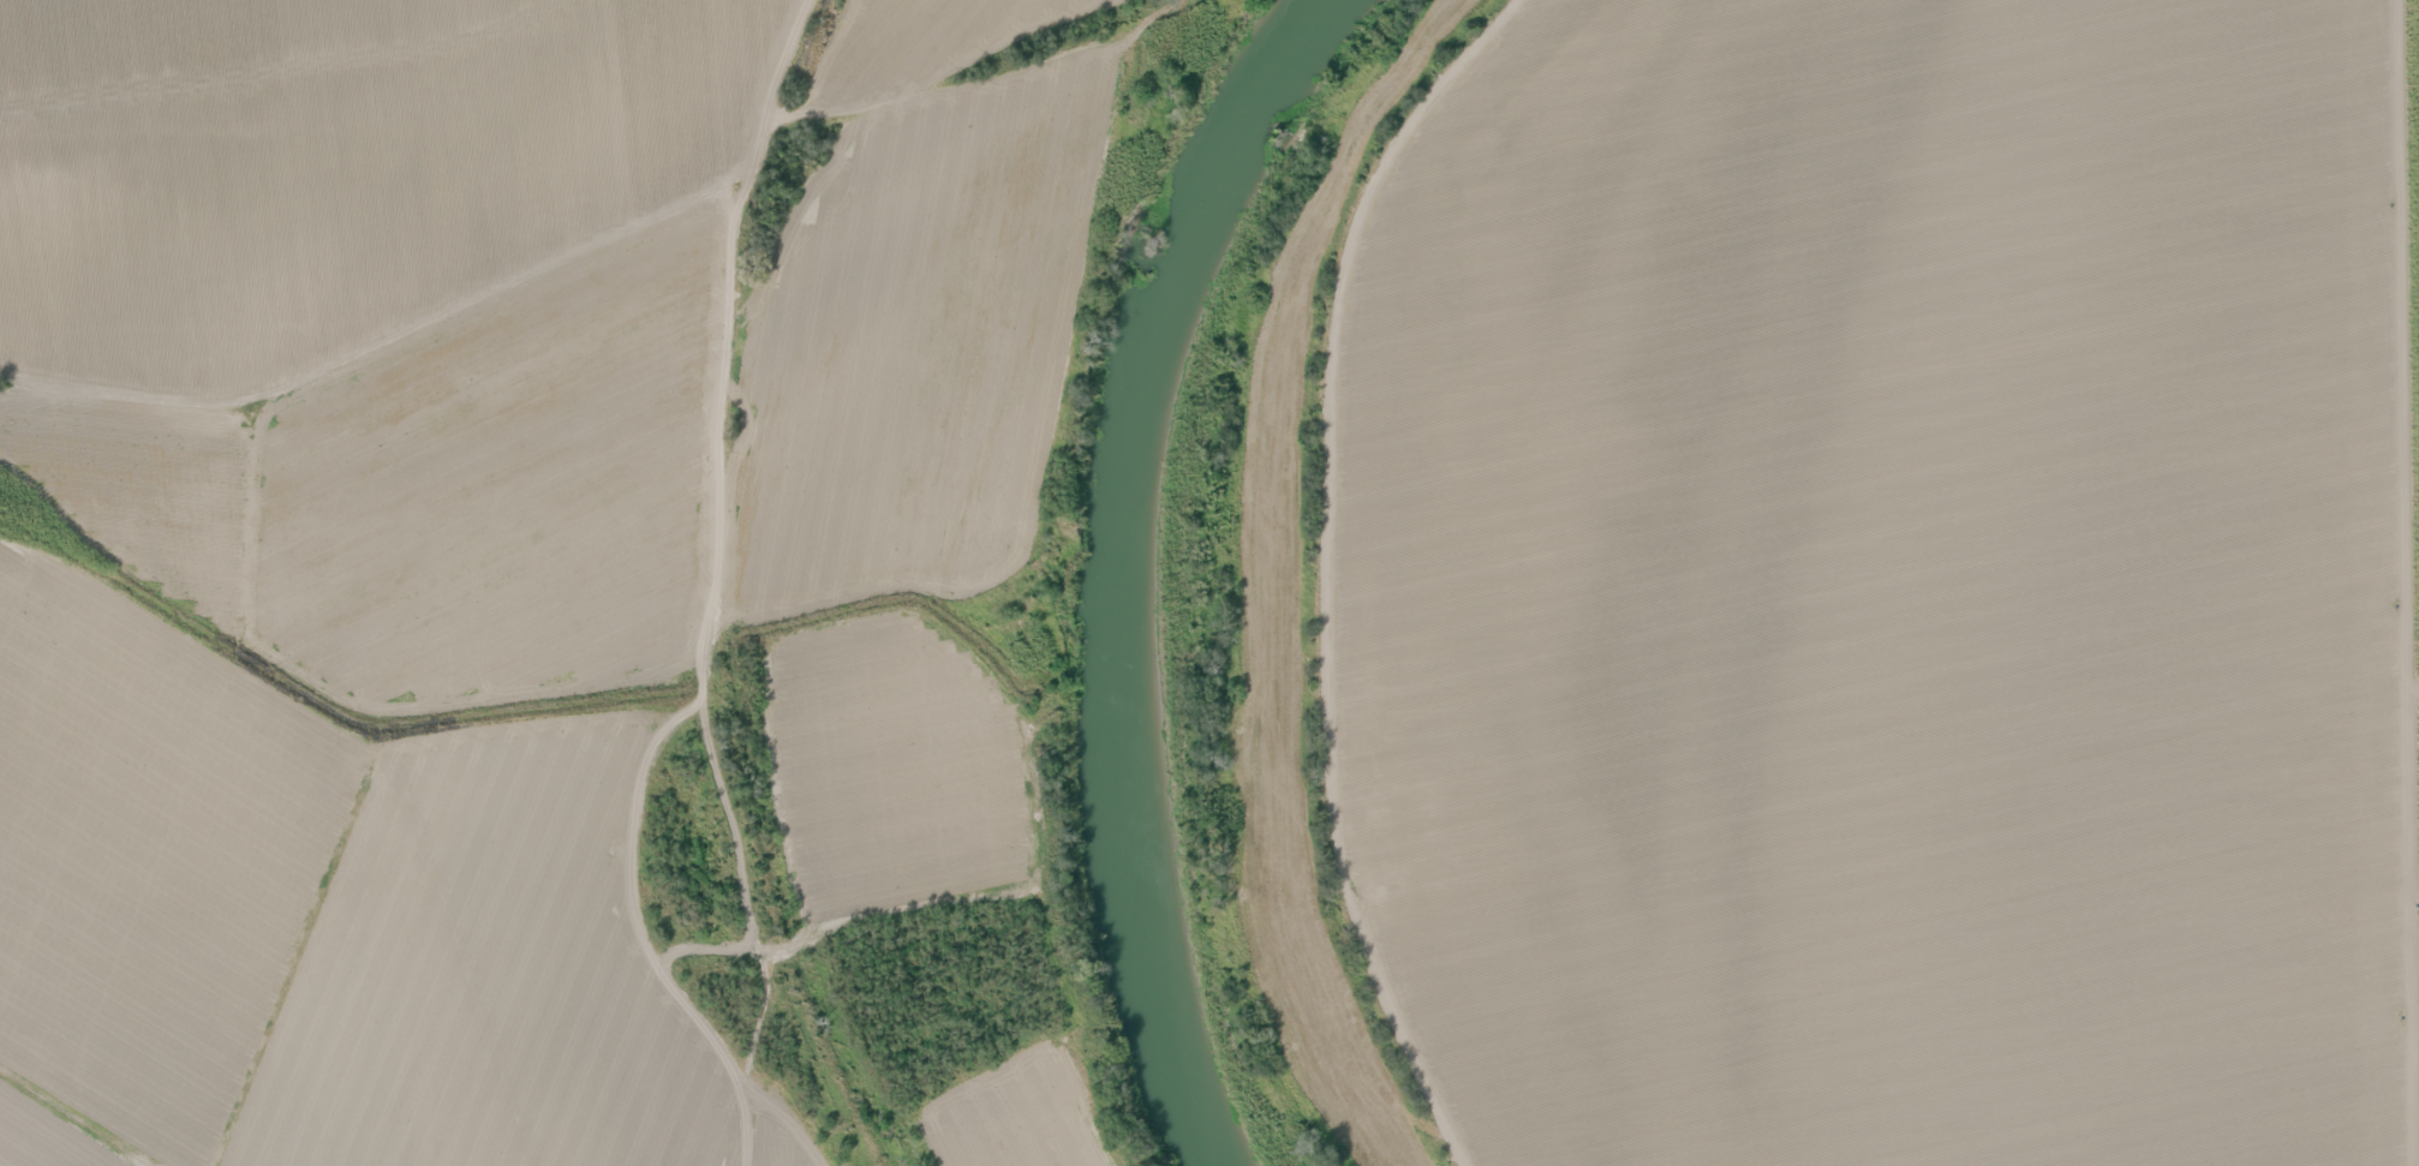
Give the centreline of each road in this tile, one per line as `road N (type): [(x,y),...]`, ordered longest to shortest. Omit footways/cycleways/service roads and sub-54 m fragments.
road 1 (track): [(1459,1165),(1412,1089),(1343,904),(1324,783),(1320,513),(1332,300),(1363,193),(1424,103),(1518,0)]
road 2 (track): [(2407,1165),(2392,0)]

